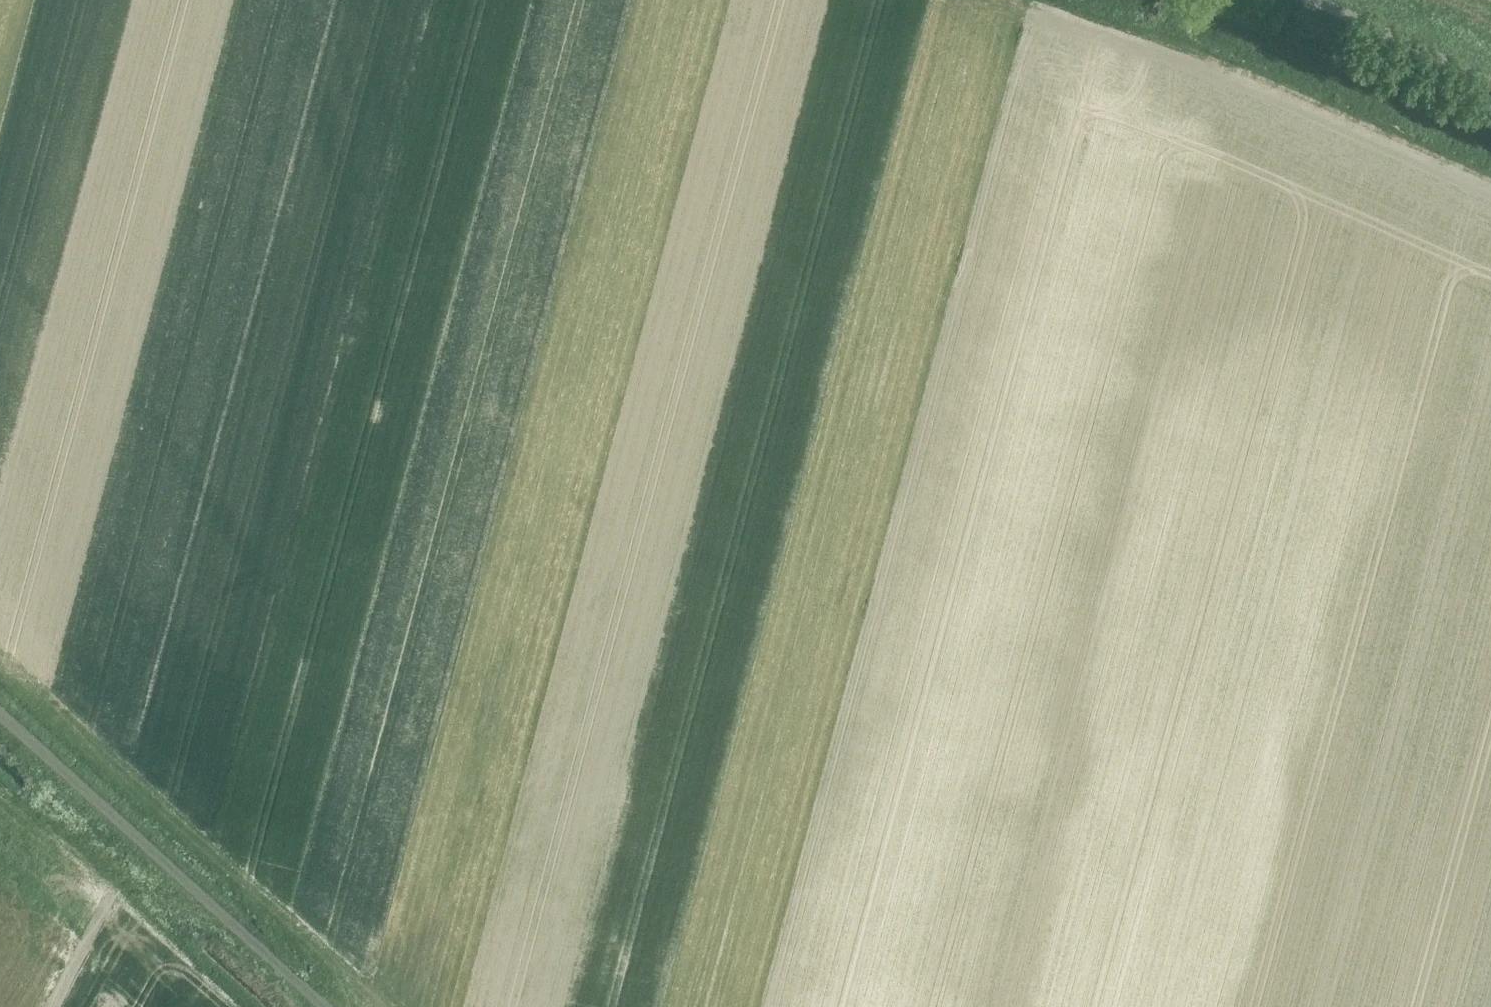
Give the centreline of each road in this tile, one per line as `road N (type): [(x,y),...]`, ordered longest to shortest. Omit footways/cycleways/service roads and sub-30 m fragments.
road 1 (track): [(320,1006),(0,717)]
road 2 (track): [(1490,83),(1309,0)]

